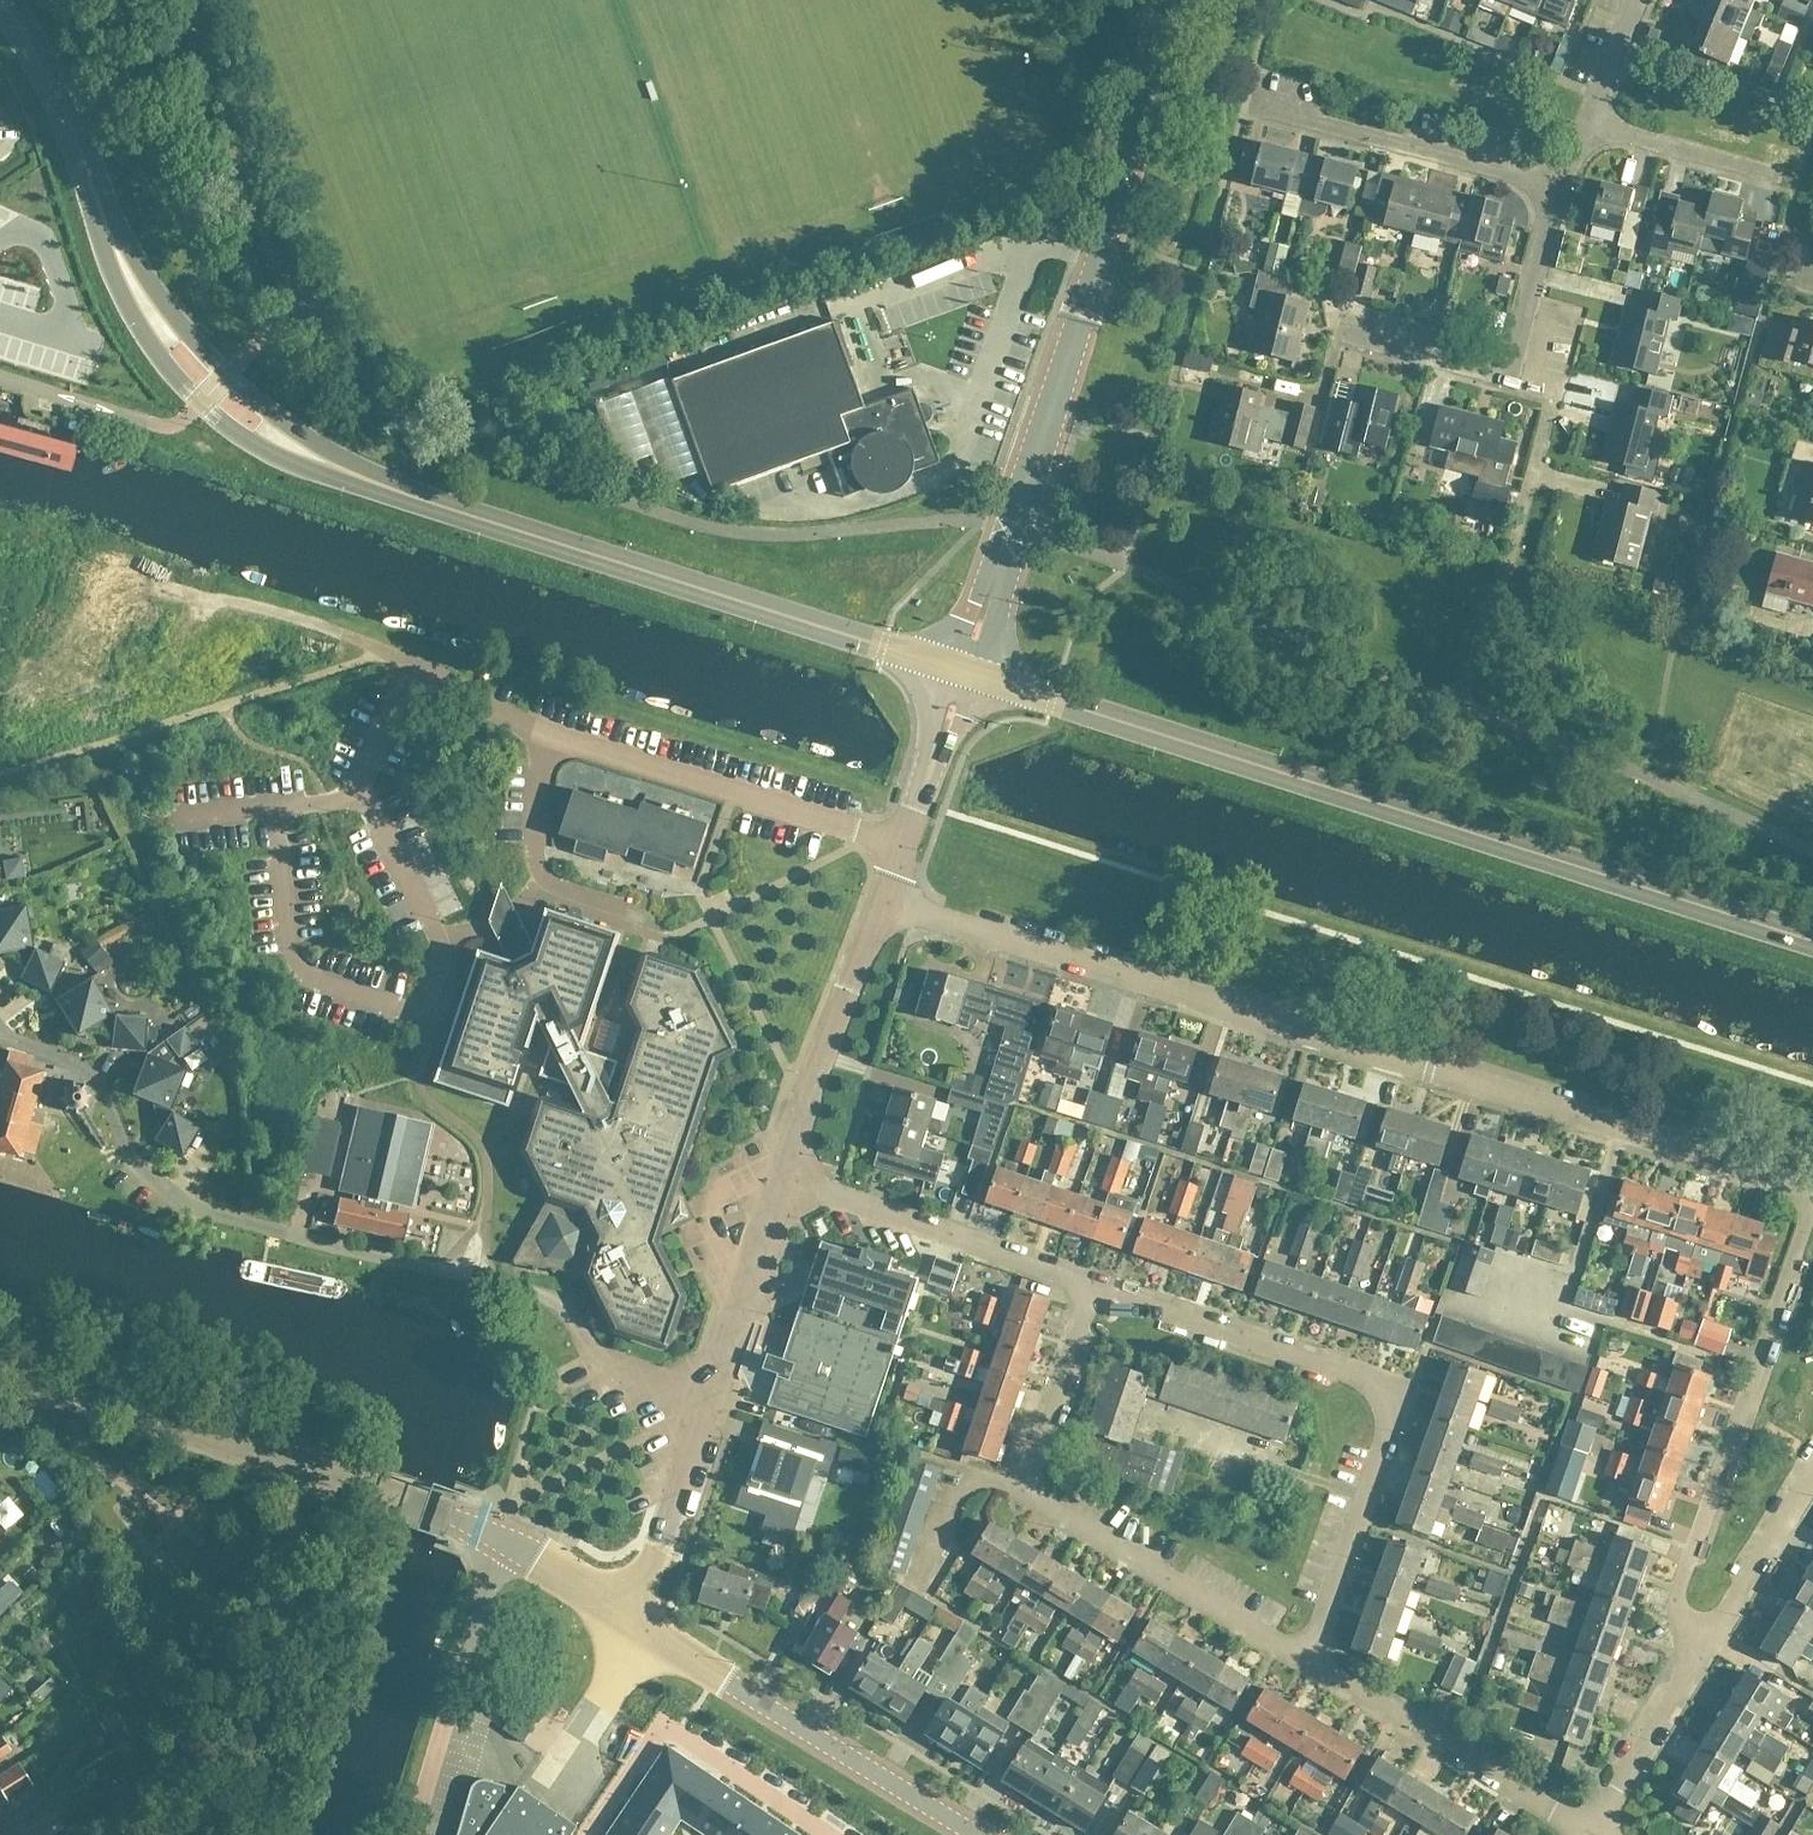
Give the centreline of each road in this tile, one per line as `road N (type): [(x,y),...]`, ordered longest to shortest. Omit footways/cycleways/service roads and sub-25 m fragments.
road 1 (unclassified): [(1812,1190),(883,901)]
road 2 (primary): [(1812,943),(979,677)]
road 3 (residential): [(707,1406),(619,1375),(591,1356),(566,1303),(193,1208),(138,1167),(86,1072),(0,1031)]
road 4 (primary): [(948,668),(466,518),(306,459)]
road 5 (unclassified): [(995,583),(1128,173),(1164,0)]
road 6 (residential): [(1309,1659),(1390,1423),(1390,1395),(1369,1378),(1092,1283)]
road 7 (residential): [(902,848),(544,734),(383,653)]
road 8 (residential): [(1309,1659),(1020,1487),(1092,1283)]
road 9 (tertiary): [(501,1535),(105,1400),(42,1399),(0,1410)]
road 10 (residential): [(1702,1650),(1680,1626),(1685,1556),(1812,1209)]
road 11 (tertiary): [(633,1620),(971,1834)]
road 12 (residential): [(1456,704),(1511,560),(1556,389),(1503,376)]
road 13 (primary): [(153,320),(122,273),(71,128),(0,0)]
road 14 (residential): [(1590,1831),(1309,1659)]
road 15 (residential): [(1092,1283),(781,1178)]
road 16 (residential): [(1559,189),(1245,103)]
road 17 (residential): [(824,1834),(666,1725),(590,1834)]
road 18 (residential): [(418,1834),(501,1535)]
road 19 (residential): [(781,1178),(883,901)]
road 20 (residential): [(707,1406),(781,1178)]
road 21 (residential): [(633,1620),(707,1406)]
road 22 (primary): [(153,320),(164,362),(200,405),(251,444),(306,459)]
road 23 (residential): [(1590,1831),(1702,1650)]
road 24 (residential): [(1702,1650),(1812,1470)]
road 25 (primary): [(306,459),(153,320)]
road 26 (residential): [(1779,177),(1586,123)]
road 27 (residential): [(1503,376),(1559,189)]
road 28 (residential): [(1503,376),(1342,333)]
road 29 (tertiary): [(501,1535),(546,1556),(633,1620)]
road 30 (residential): [(1586,123),(1635,0)]

